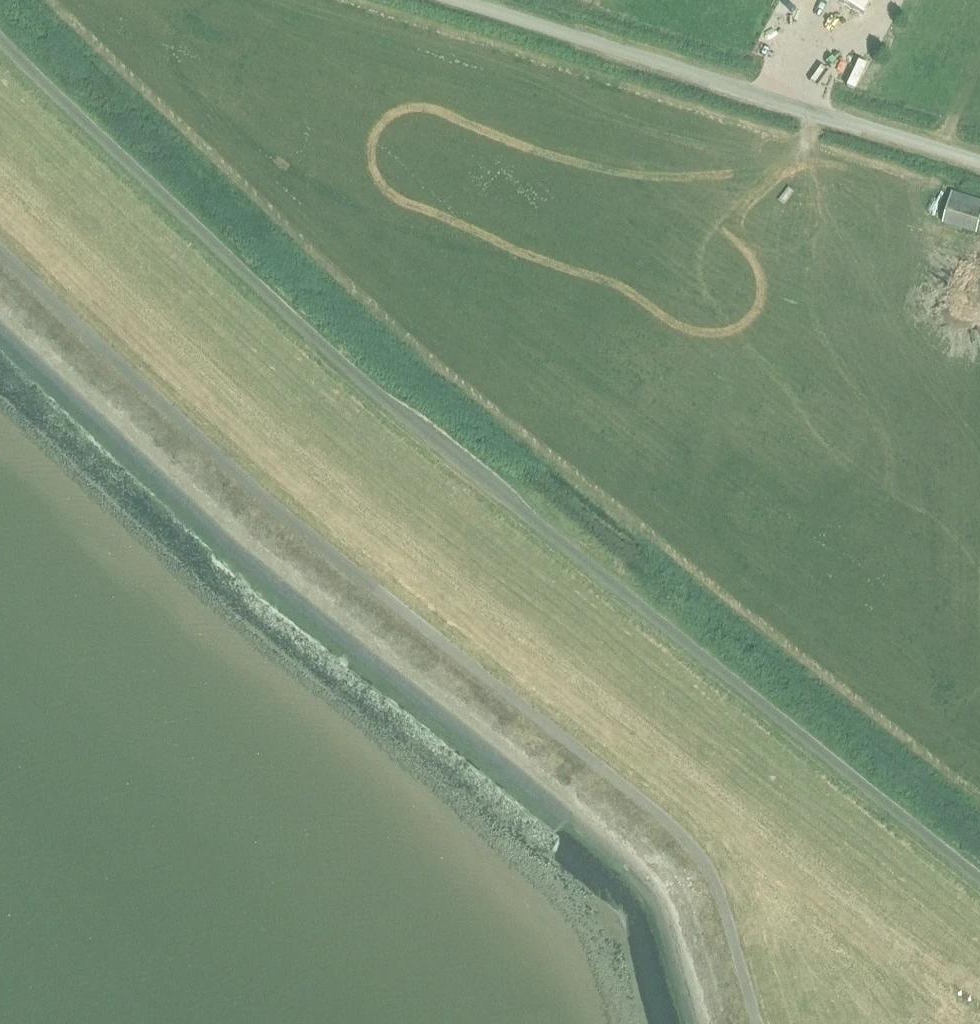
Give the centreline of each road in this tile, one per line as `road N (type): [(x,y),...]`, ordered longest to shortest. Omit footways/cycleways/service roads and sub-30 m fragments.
road 1 (unclassified): [(979,879),(378,395),(0,28)]
road 2 (unclassified): [(979,166),(440,0)]

